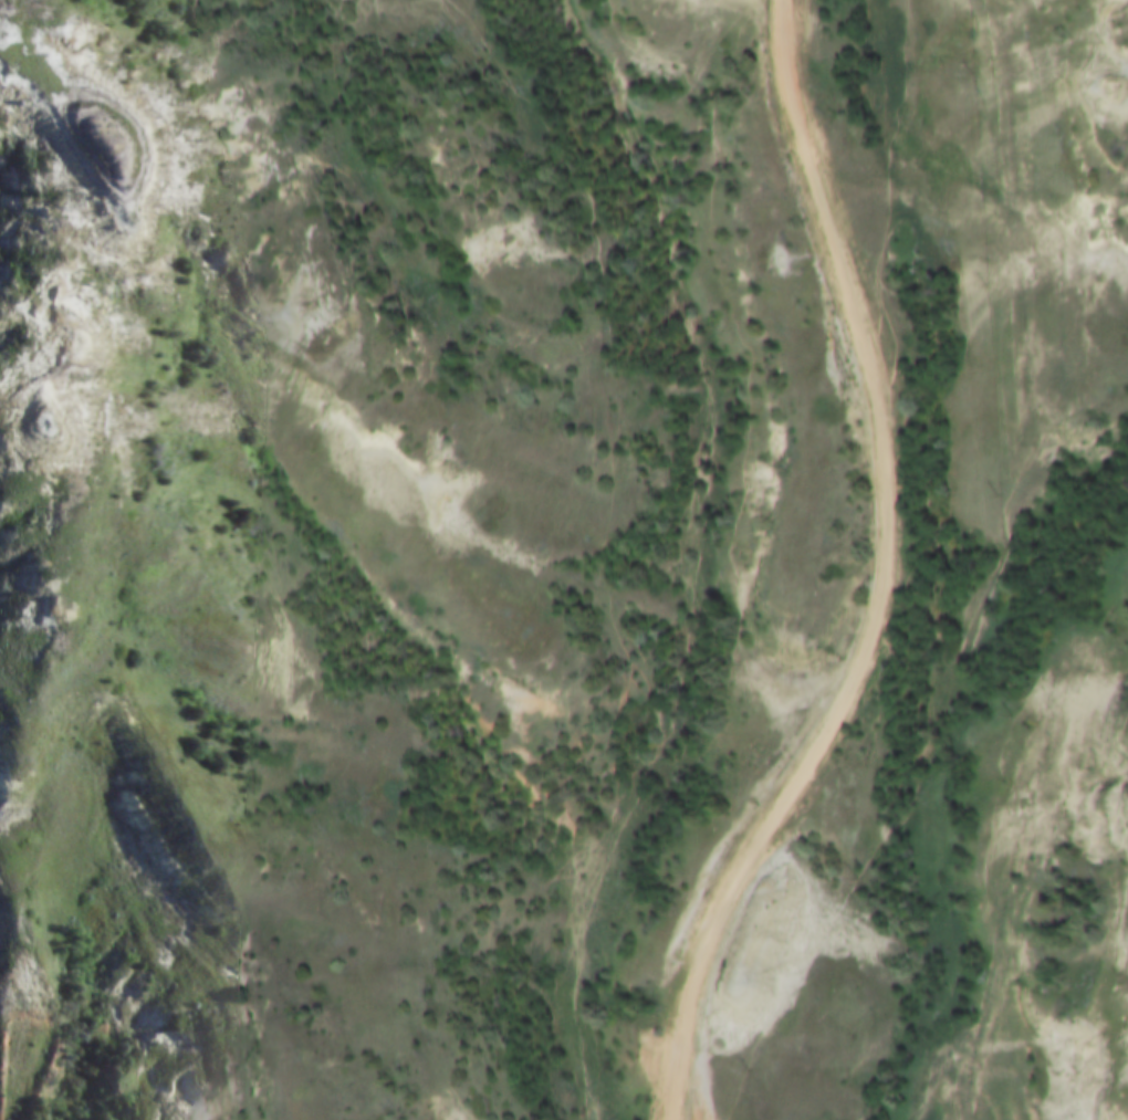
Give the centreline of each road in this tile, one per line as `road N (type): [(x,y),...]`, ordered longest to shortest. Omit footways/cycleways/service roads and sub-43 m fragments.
road 1 (residential): [(793,0),(790,44),(804,121),(887,379),(897,540),(858,678),(808,794),(756,854),(714,932),(697,1025),(668,1087),(666,1119)]

